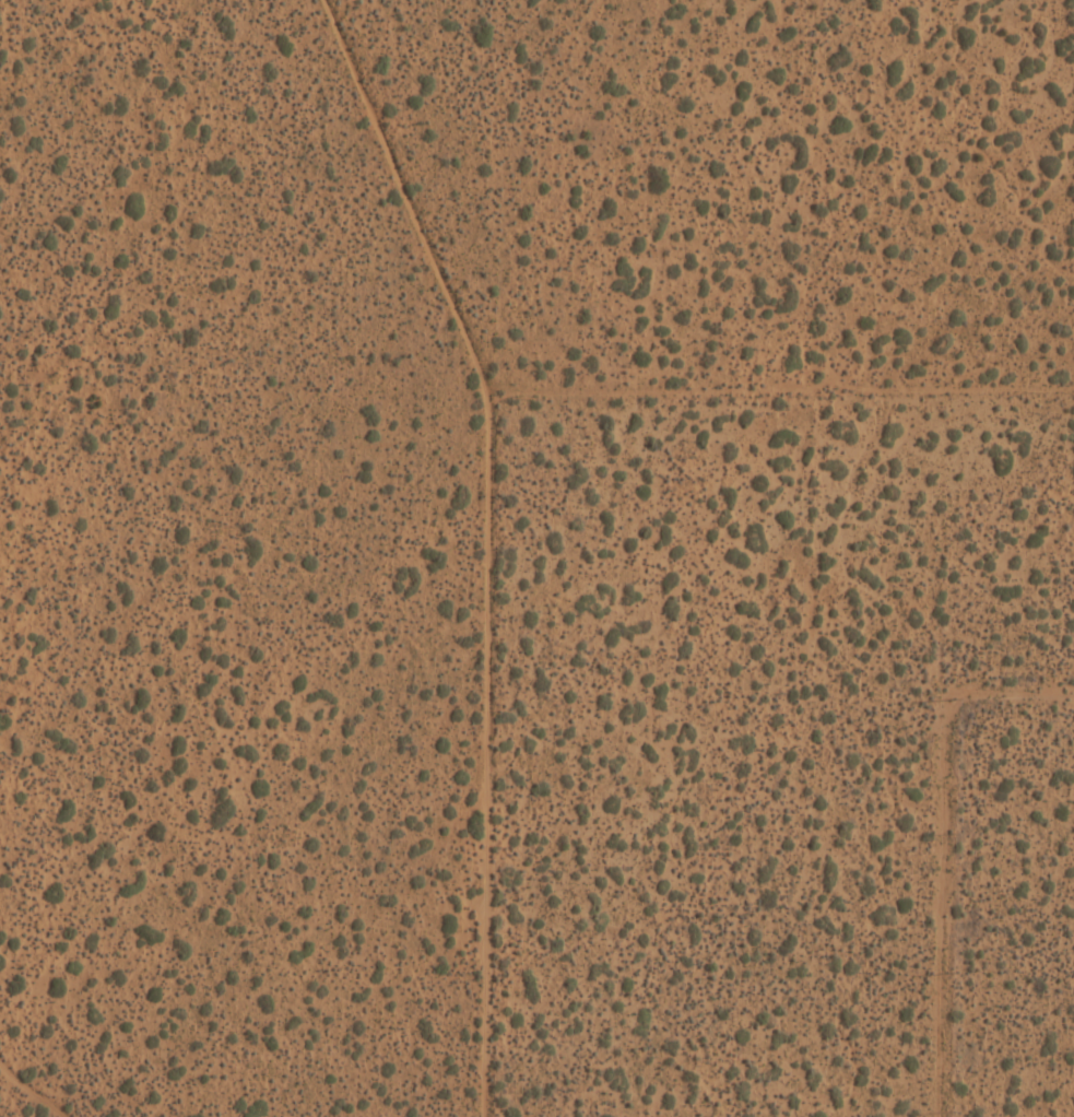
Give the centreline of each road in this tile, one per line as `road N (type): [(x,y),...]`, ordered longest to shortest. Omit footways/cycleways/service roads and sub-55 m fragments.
road 1 (residential): [(1073,691),(948,690)]

